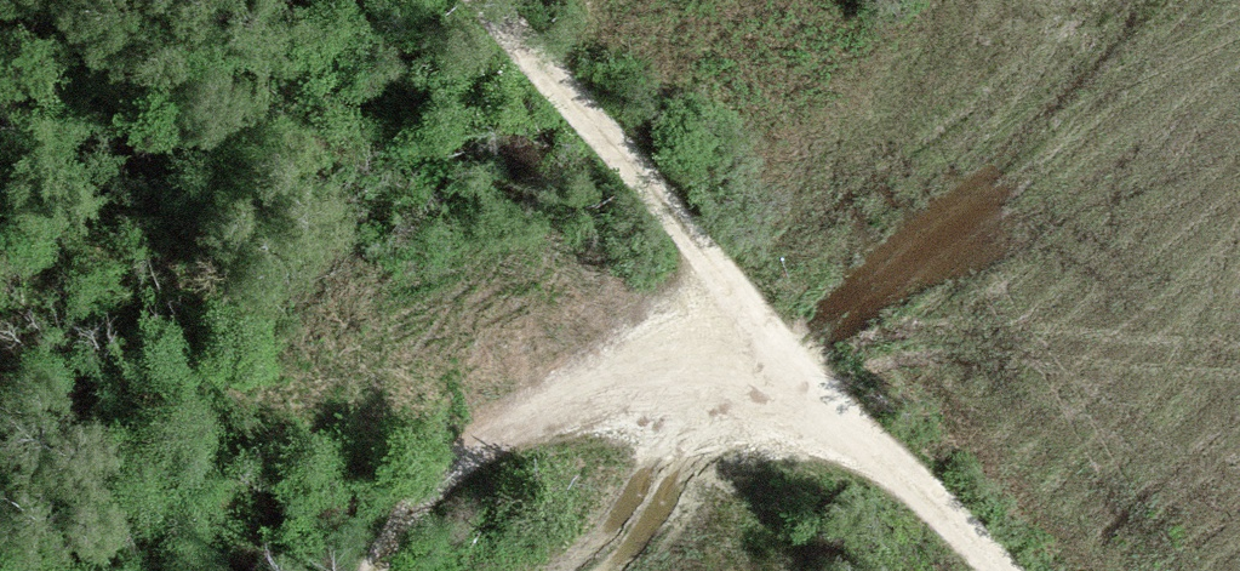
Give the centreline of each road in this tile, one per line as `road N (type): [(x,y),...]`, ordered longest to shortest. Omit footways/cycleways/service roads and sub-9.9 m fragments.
road 1 (track): [(1003,570),(493,0)]
road 2 (track): [(844,390),(612,388),(404,475),(258,570)]

